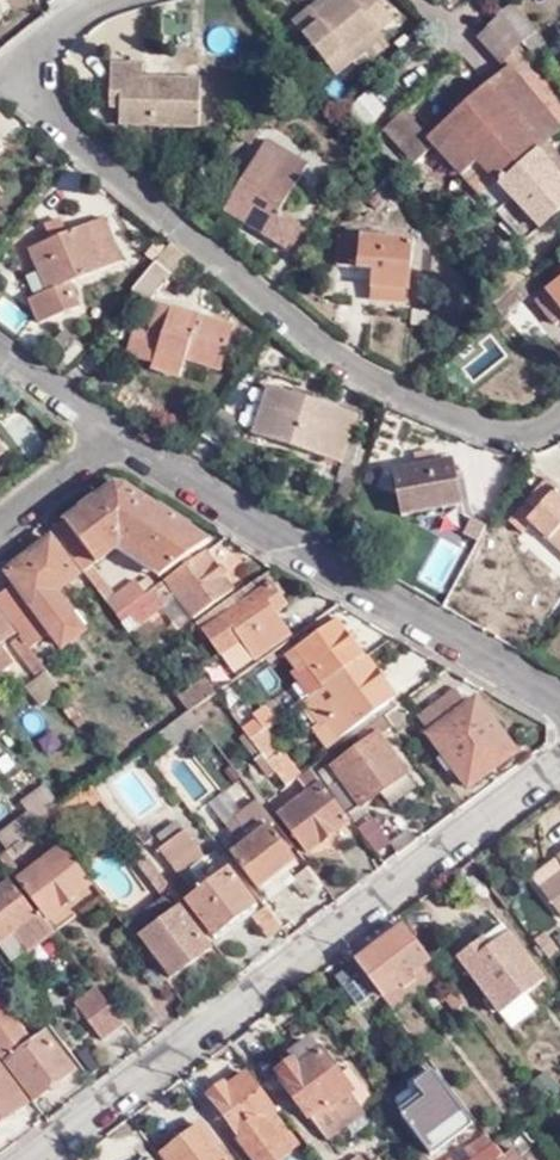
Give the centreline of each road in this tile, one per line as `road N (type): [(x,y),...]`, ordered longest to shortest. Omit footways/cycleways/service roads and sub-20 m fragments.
road 1 (residential): [(2,74),(353,369),(483,426),(534,430),(559,416)]
road 2 (residential): [(559,767),(33,1159)]
road 3 (residential): [(559,706),(119,442)]
road 4 (residential): [(119,442),(0,529)]
road 5 (residential): [(119,442),(0,357)]
road 6 (residential): [(2,74),(59,26),(105,0)]

